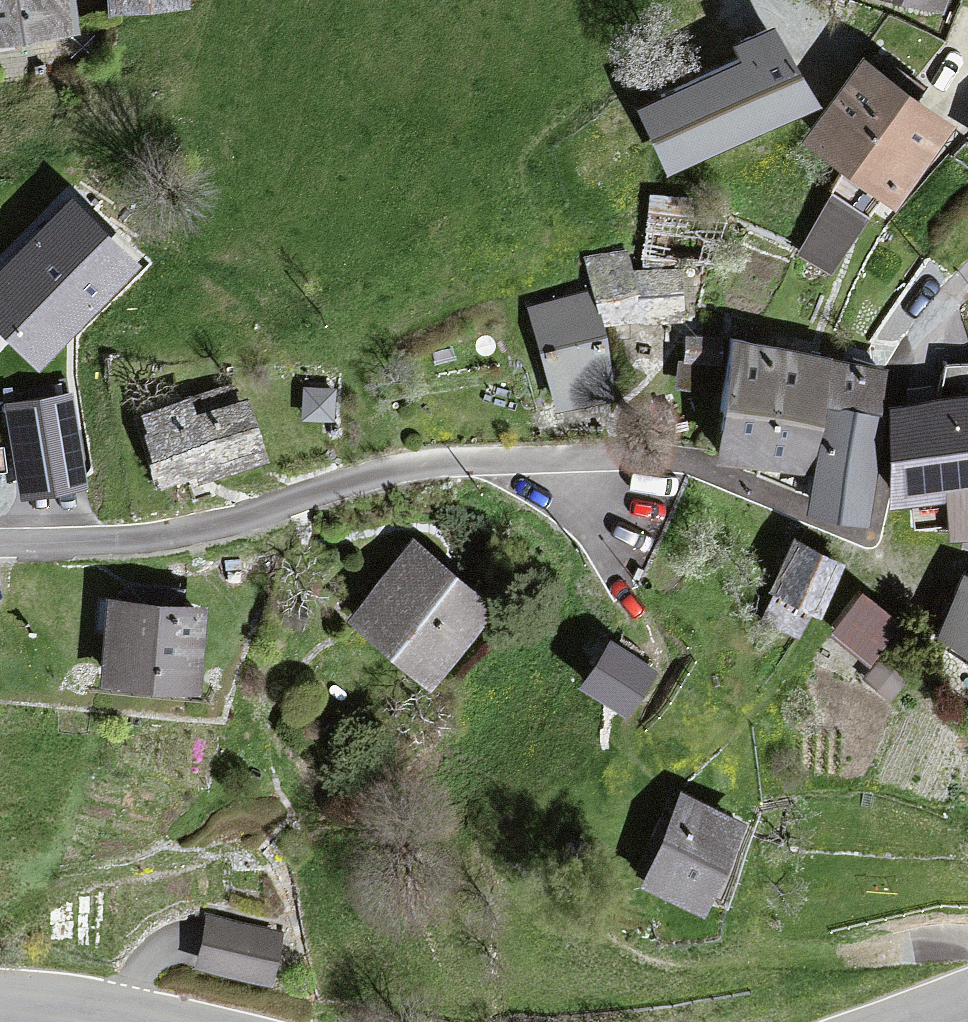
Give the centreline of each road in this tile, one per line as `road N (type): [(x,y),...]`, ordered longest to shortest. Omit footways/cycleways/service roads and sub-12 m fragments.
road 1 (residential): [(0,542),(171,533),(437,463),(615,458)]
road 2 (tertiary): [(0,996),(165,1021)]

